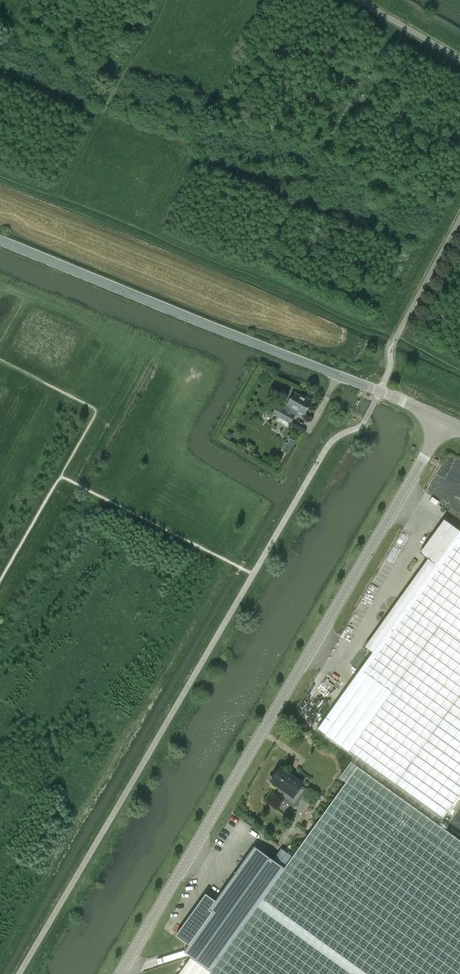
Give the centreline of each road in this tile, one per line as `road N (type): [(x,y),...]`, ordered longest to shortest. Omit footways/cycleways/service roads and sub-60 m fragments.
road 1 (residential): [(124,973),(444,423)]
road 2 (unclassified): [(444,423),(0,240)]

